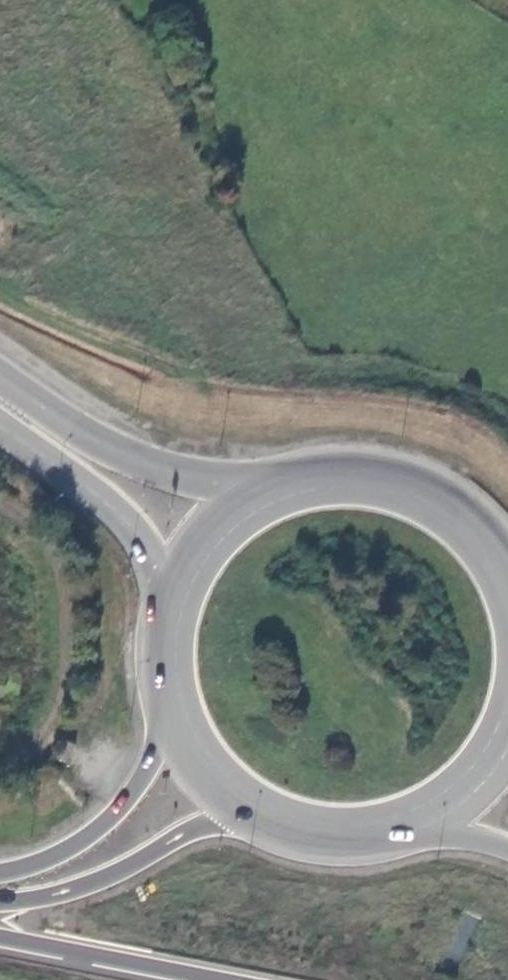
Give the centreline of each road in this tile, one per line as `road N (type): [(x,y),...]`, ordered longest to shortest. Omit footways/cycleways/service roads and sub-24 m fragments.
road 1 (trunk): [(507,543),(473,503),(400,465),(317,459),(240,487)]
road 2 (trunk): [(240,487),(108,445),(0,375)]
road 3 (trunk): [(0,902),(78,888),(196,827),(232,818)]
road 4 (trunk): [(0,416),(108,503),(159,587)]
road 5 (trunk): [(0,935),(231,979)]
road 6 (trunk): [(163,734),(133,792),(108,818),(67,848),(0,873)]
road 7 (trunk): [(232,818),(298,848),(334,853),(405,844),(439,830)]
road 8 (trunk): [(159,587),(146,661),(163,734)]
road 9 (trunk): [(240,487),(206,514),(159,587)]

